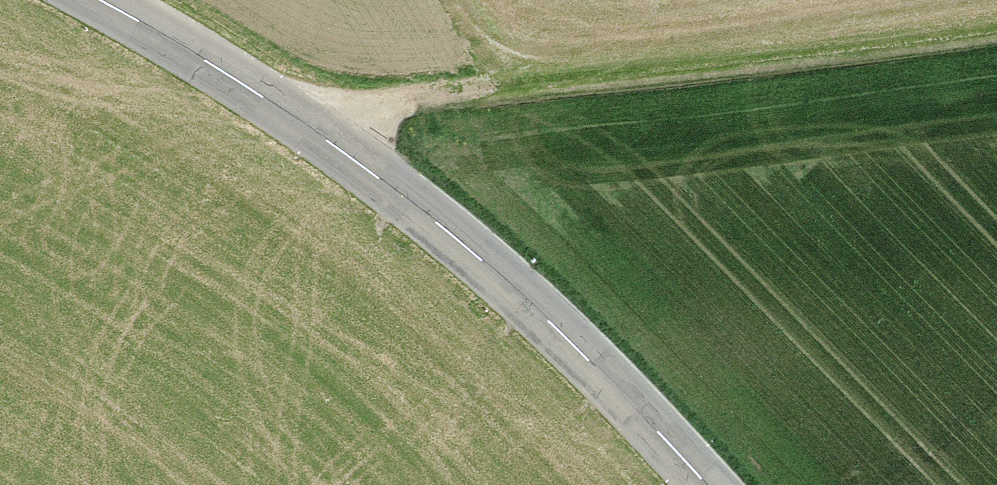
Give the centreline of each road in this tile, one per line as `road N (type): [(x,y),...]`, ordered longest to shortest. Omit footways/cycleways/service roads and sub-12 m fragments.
road 1 (tertiary): [(100,0),(296,117),(433,219),(561,331),(706,484)]
road 2 (track): [(296,117),(996,37)]

